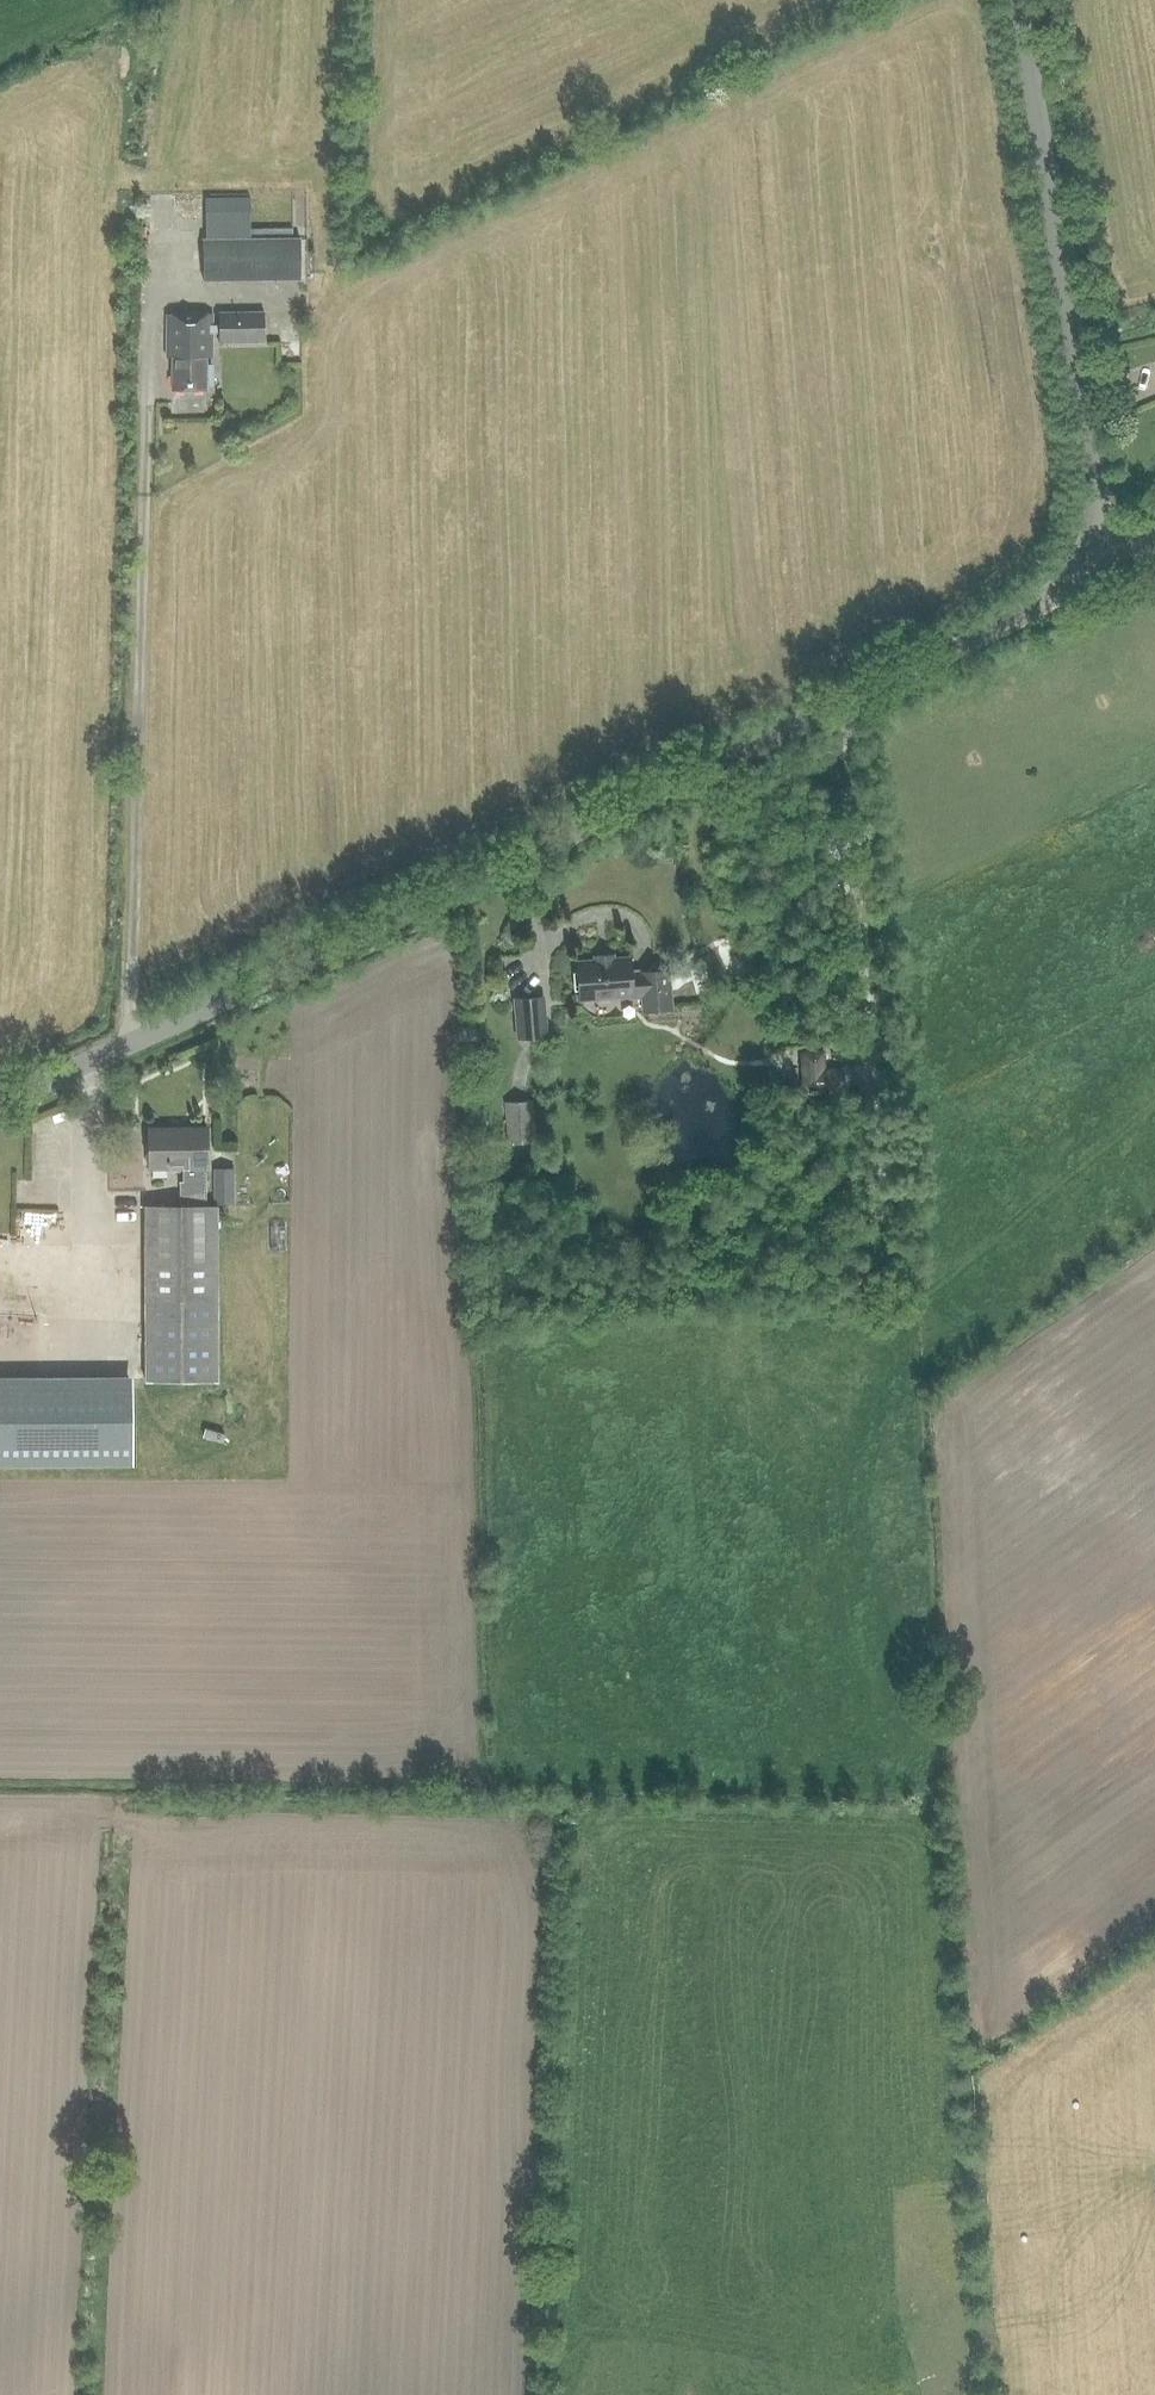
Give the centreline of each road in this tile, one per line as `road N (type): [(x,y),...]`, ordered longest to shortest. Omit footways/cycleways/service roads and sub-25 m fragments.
road 1 (unclassified): [(0,1099),(1047,603),(1081,575),(1100,546)]
road 2 (unclassified): [(1100,546),(1102,515),(1020,0)]

